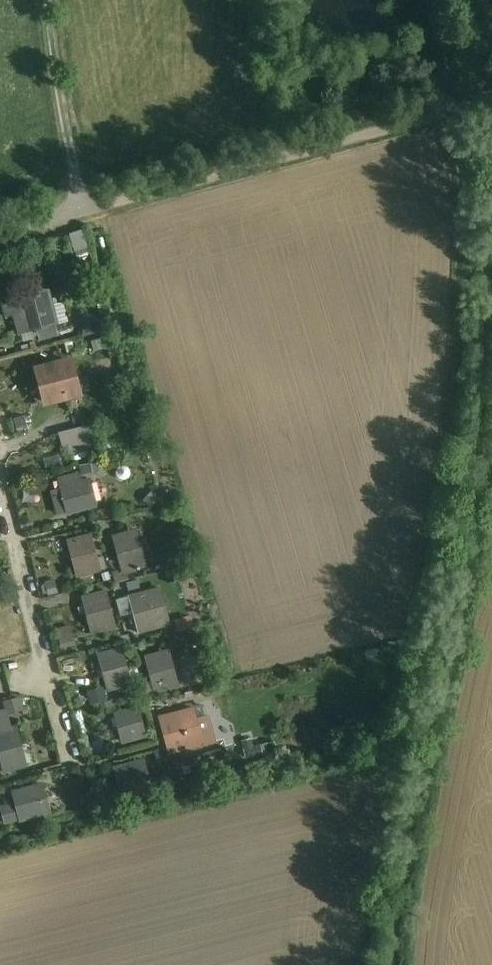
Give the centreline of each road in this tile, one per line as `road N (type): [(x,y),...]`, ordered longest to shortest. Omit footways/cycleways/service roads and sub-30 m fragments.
road 1 (track): [(491,101),(78,207)]
road 2 (track): [(78,207),(44,0)]

